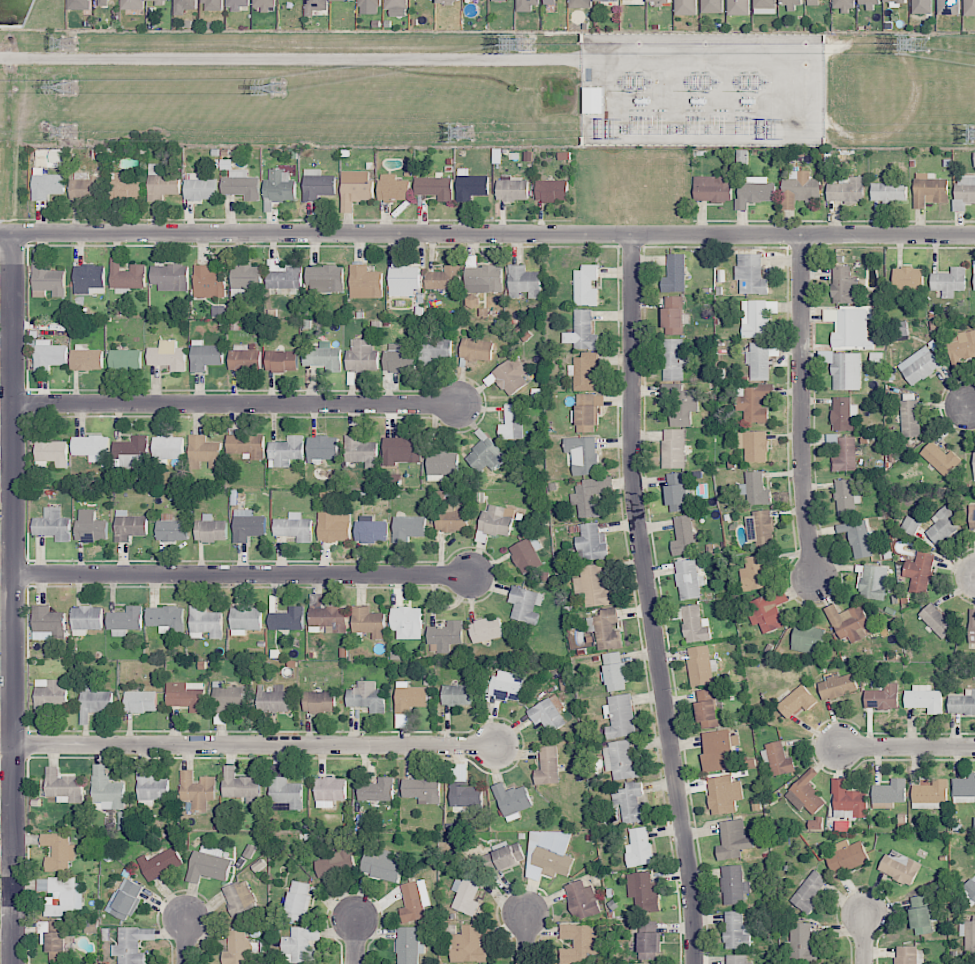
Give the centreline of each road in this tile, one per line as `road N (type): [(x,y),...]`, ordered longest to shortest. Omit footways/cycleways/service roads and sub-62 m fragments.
road 1 (residential): [(974,234),(0,232)]
road 2 (residential): [(632,234),(634,466),(691,876),(694,963)]
road 3 (residential): [(14,232),(13,963)]
road 4 (residential): [(13,745),(493,748)]
road 5 (residential): [(15,576),(469,577)]
road 6 (residential): [(464,406),(16,402)]
road 7 (residential): [(802,233),(803,498),(814,579)]
road 8 (residential): [(974,746),(839,746)]

